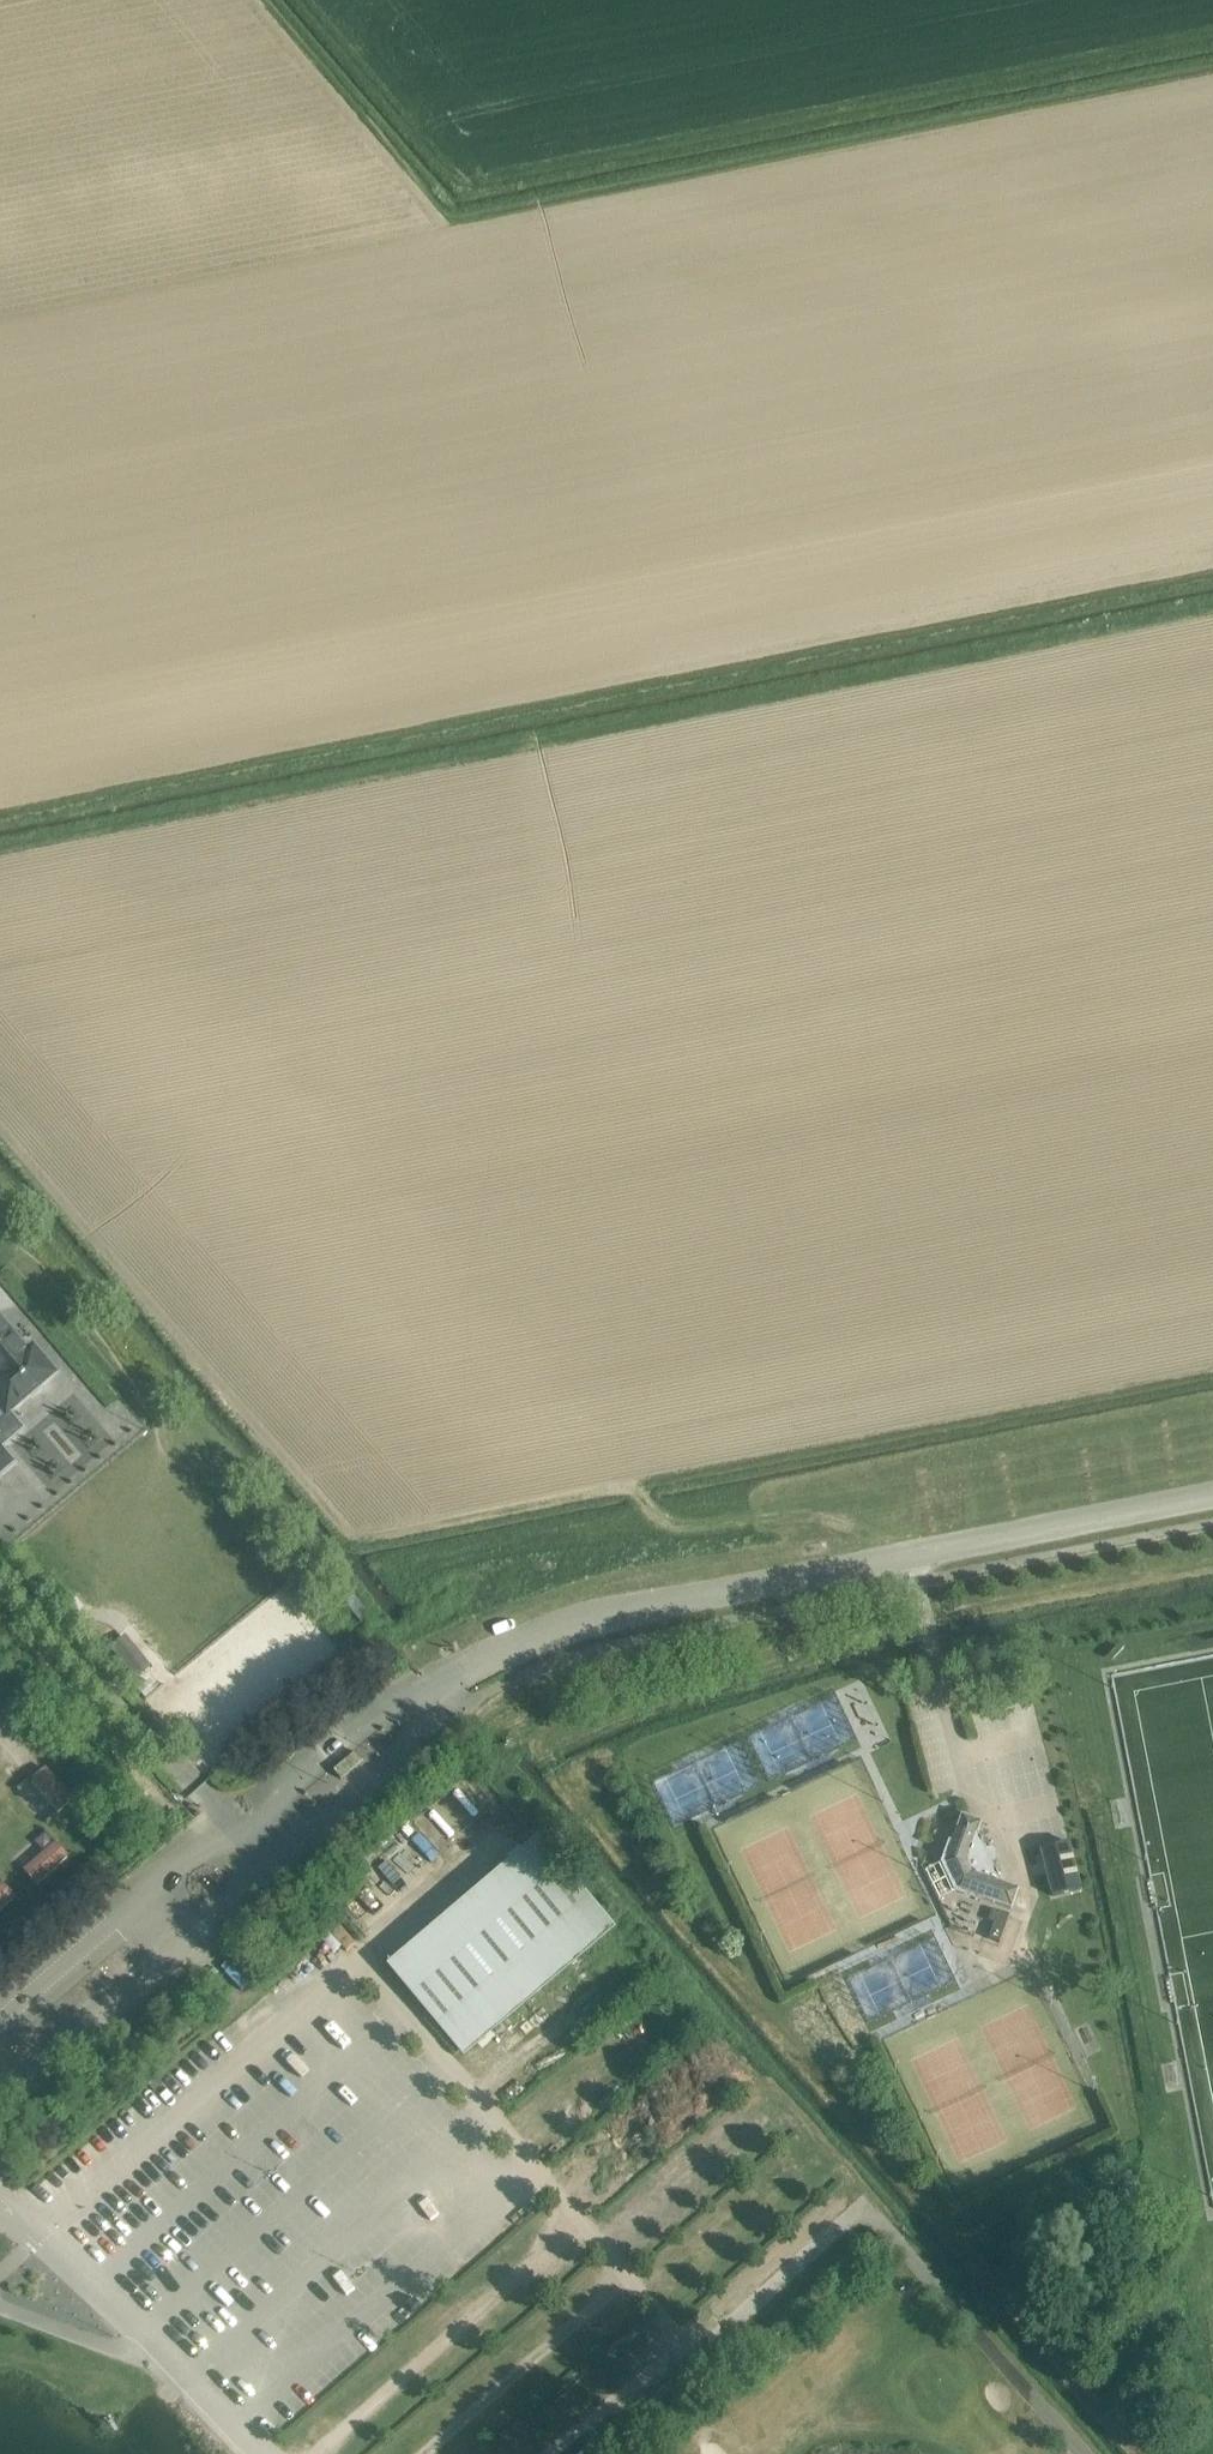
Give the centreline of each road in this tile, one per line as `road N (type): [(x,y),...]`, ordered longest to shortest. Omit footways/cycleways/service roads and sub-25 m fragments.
road 1 (unclassified): [(255,1818),(378,1718),(511,1648),(638,1610),(1212,1494)]

